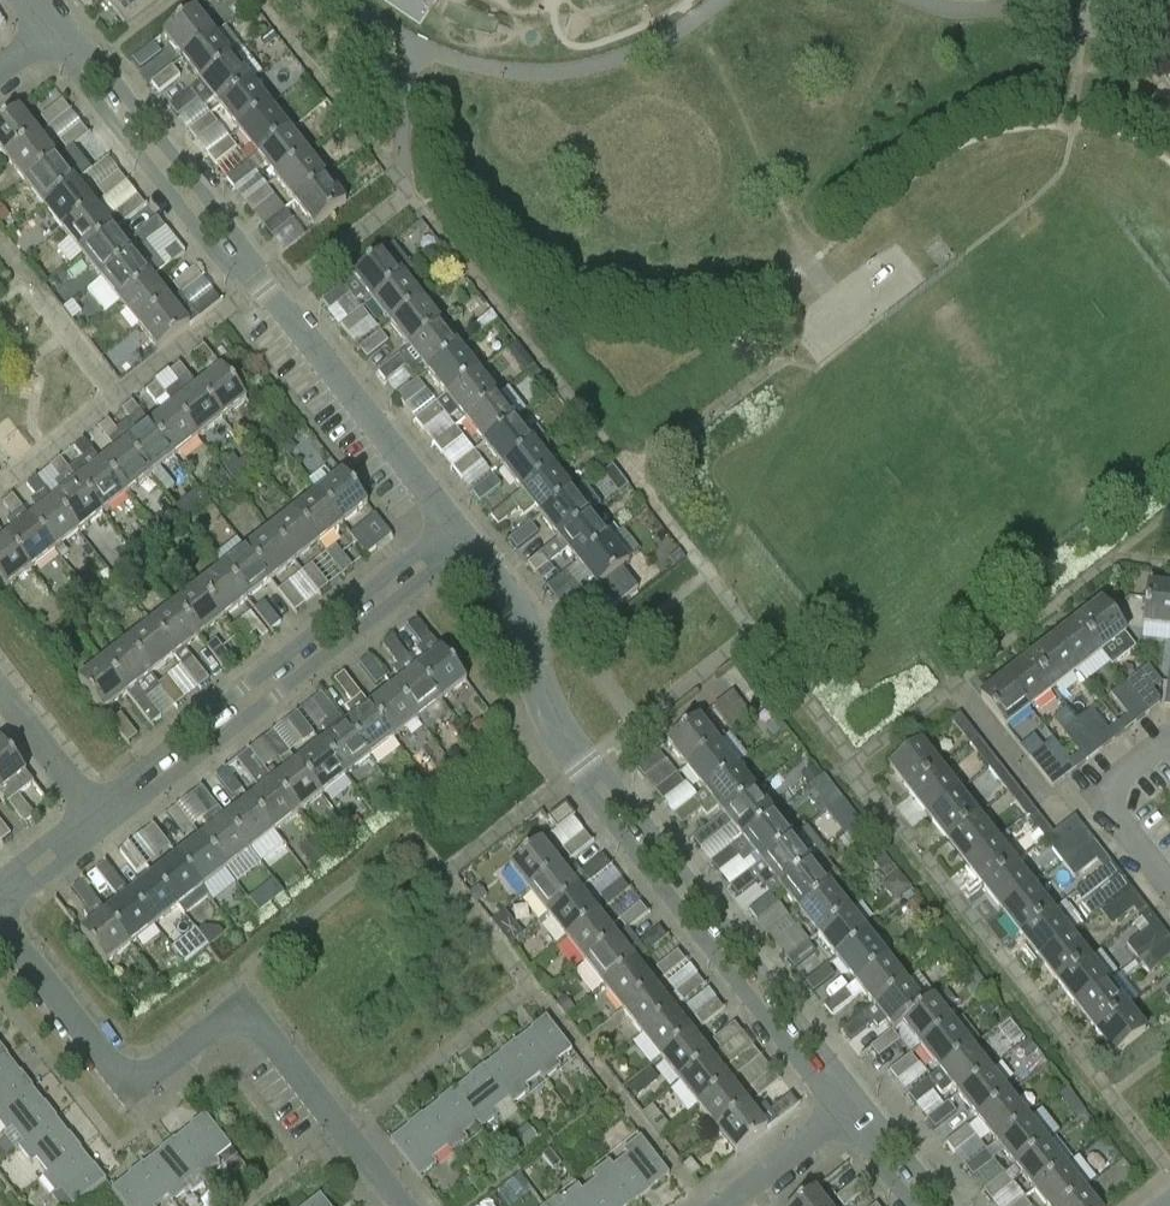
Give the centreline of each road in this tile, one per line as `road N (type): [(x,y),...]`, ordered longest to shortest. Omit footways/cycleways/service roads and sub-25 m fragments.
road 1 (residential): [(409,1205),(260,1027),(232,1028),(169,1078),(140,1087),(119,1075),(0,928)]
road 2 (residential): [(119,800),(157,787),(435,572),(450,543)]
road 3 (residential): [(450,543),(415,553),(149,764),(119,800)]
road 4 (residential): [(587,771),(601,813),(810,1074),(836,1084)]
road 5 (residential): [(836,1084),(830,1061),(624,796),(587,771)]
road 6 (residential): [(461,531),(249,274)]
road 7 (residential): [(587,771),(542,690),(518,606),(461,531)]
road 8 (residential): [(89,64),(91,89),(221,260),(249,274)]
road 9 (residential): [(249,274),(243,246),(110,75),(89,64)]
road 10 (residential): [(1169,887),(1104,800),(1108,784),(1157,746),(1169,745)]
road 11 (residential): [(727,1205),(855,1107)]
road 12 (residential): [(89,823),(0,696)]
road 13 (residential): [(932,1205),(855,1107)]

